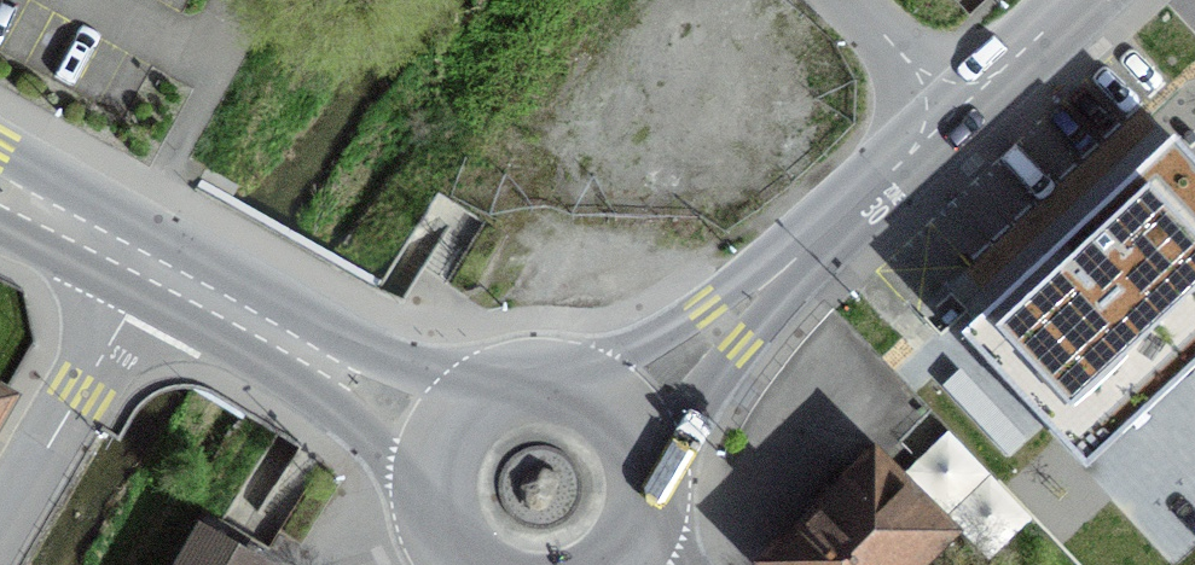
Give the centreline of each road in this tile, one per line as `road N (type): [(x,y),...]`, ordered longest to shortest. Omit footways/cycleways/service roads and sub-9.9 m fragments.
road 1 (residential): [(1086,0),(616,415)]
road 2 (primary): [(150,268),(444,435)]
road 3 (unclassified): [(150,268),(0,536)]
road 4 (residential): [(262,0),(121,254)]
road 5 (primary): [(616,415),(559,384),(525,383),(465,409),(444,435)]
road 6 (primary): [(618,564),(646,506),(646,473),(616,415)]
road 7 (unclassified): [(429,499),(360,496),(316,564)]
road 8 (primary): [(0,187),(121,254)]

